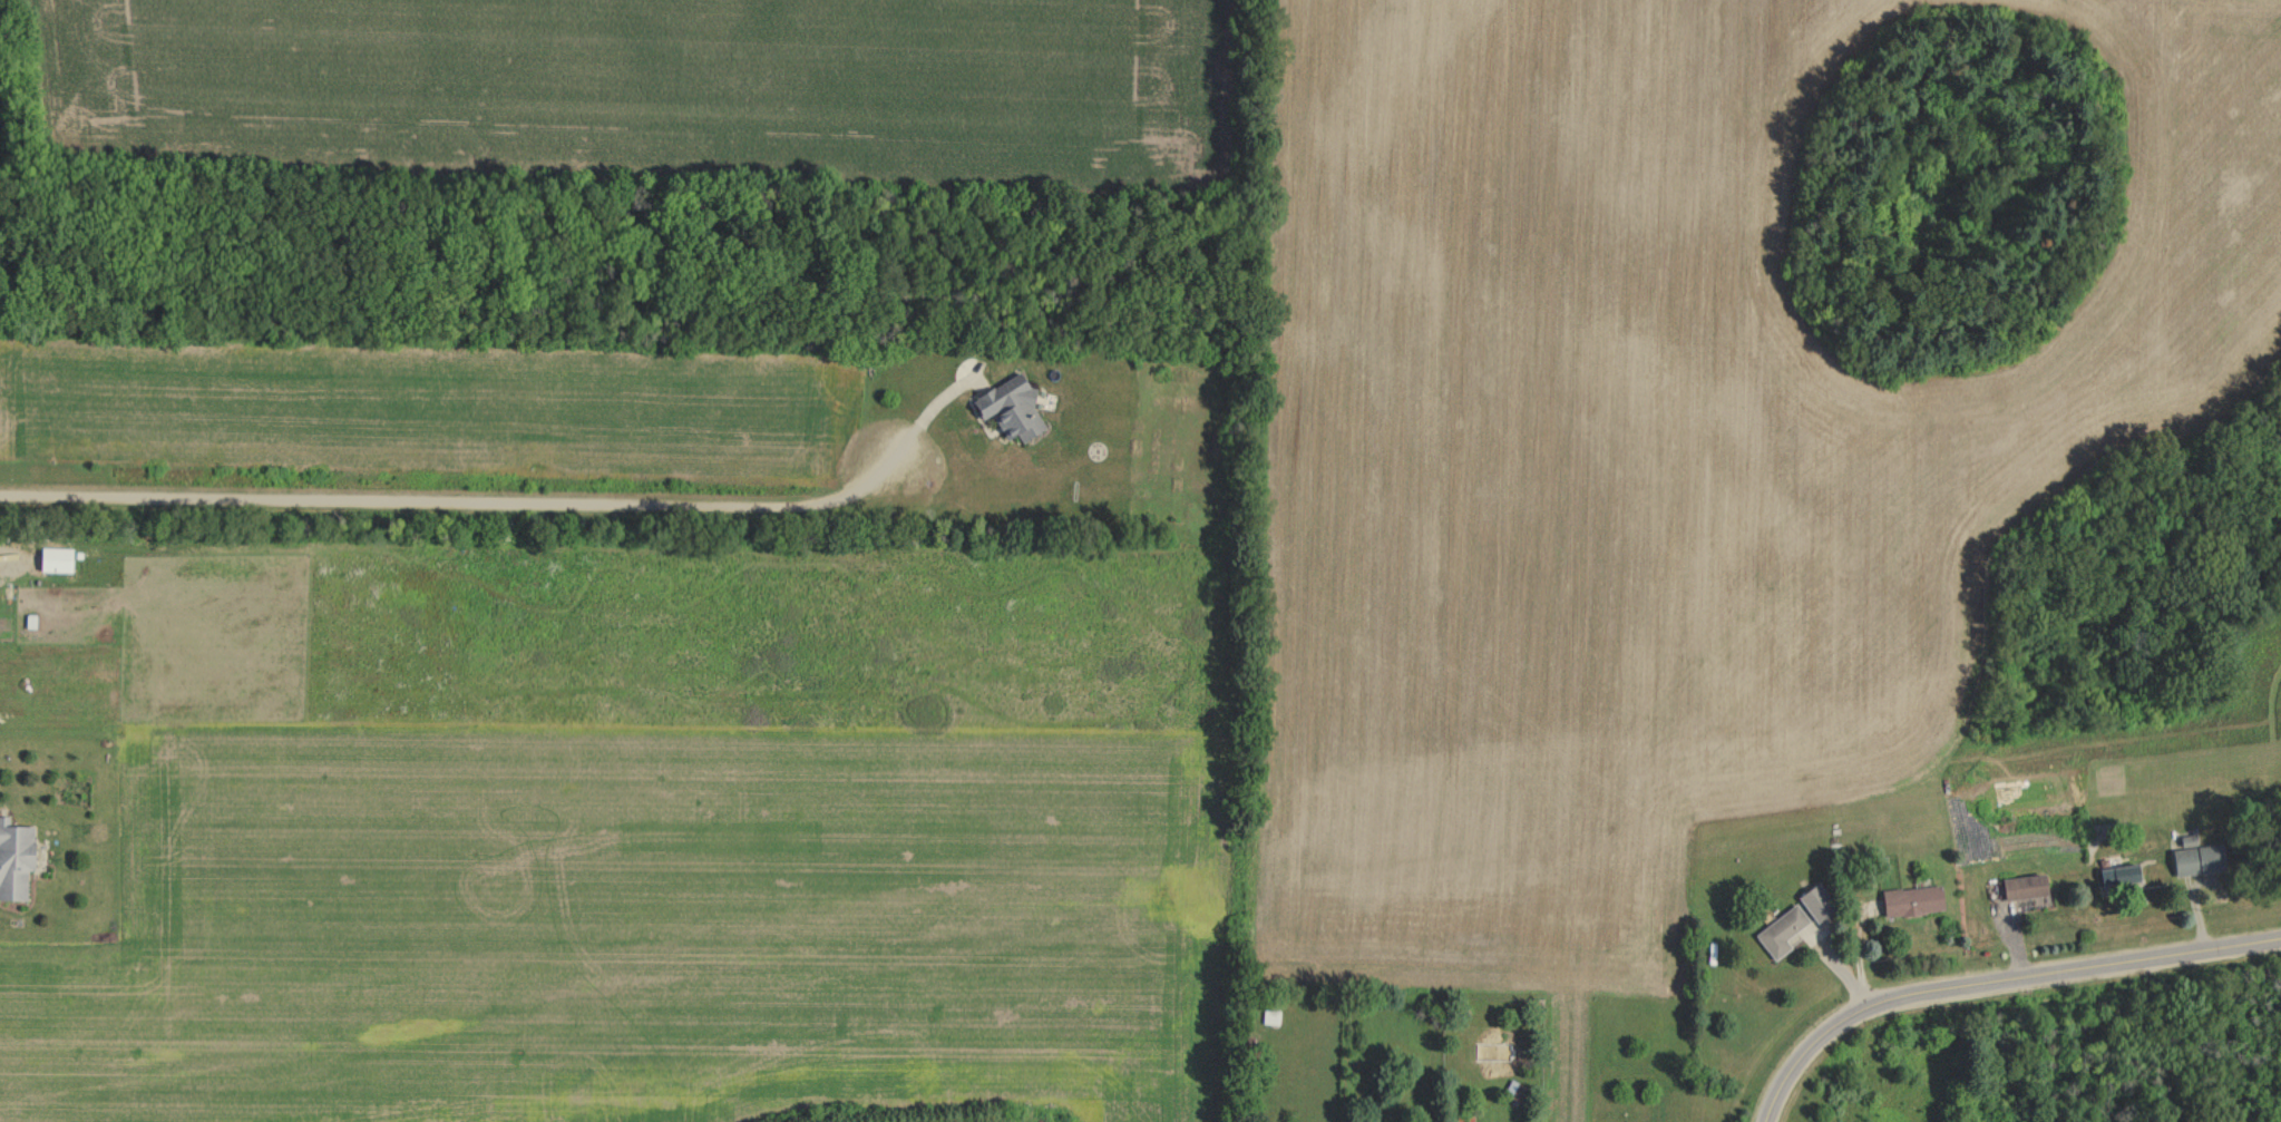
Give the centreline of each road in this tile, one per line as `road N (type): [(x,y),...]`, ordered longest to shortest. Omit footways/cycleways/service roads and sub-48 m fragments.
road 1 (residential): [(0,495),(845,506),(890,469)]
road 2 (residential): [(2280,936),(1893,995),(1860,1007),(1802,1051),(1780,1079),(1763,1121)]

